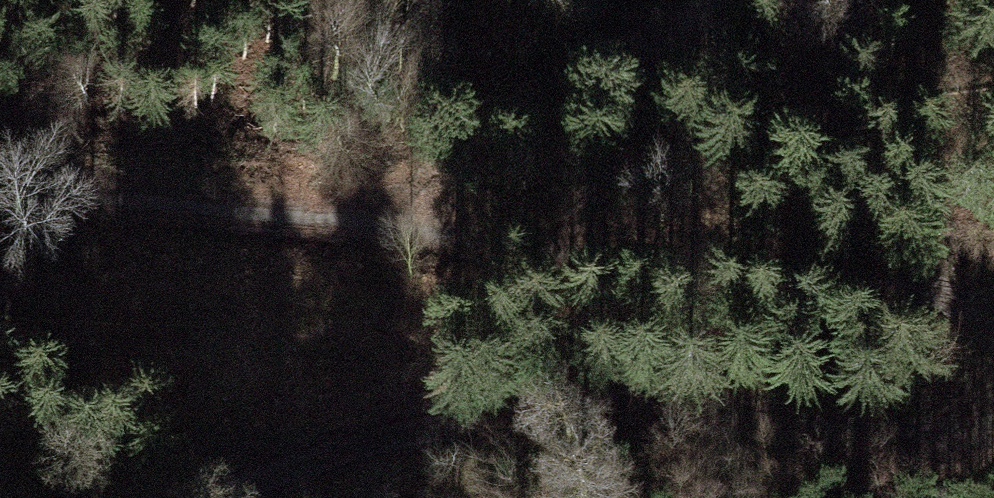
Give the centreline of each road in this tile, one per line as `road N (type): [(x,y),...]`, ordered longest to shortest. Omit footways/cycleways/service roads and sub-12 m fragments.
road 1 (track): [(0,184),(446,240),(893,278),(993,302)]
road 2 (track): [(993,437),(909,457),(788,420),(627,400),(401,432),(194,497)]

